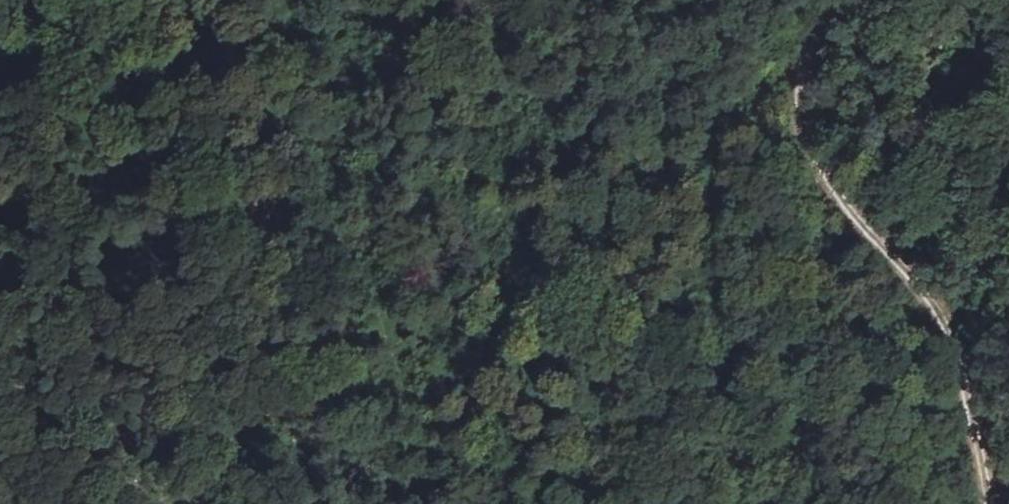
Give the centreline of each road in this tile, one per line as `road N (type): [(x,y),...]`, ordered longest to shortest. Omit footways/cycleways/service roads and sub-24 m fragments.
road 1 (track): [(0,231),(229,215),(281,219),(315,234),(382,329),(424,439),(429,503)]
road 2 (track): [(989,503),(942,317),(820,177),(802,145),(799,82),(829,0)]

